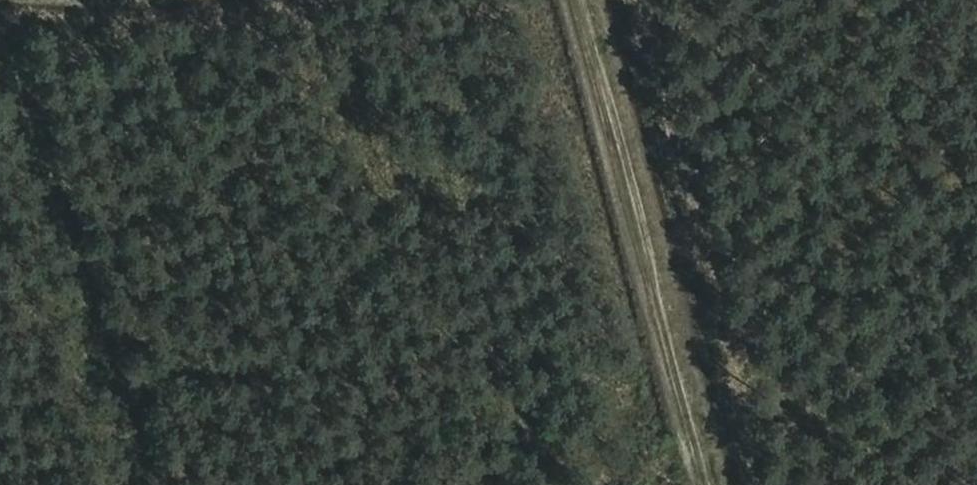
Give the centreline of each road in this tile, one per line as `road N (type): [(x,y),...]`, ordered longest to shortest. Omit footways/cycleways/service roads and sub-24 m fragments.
road 1 (track): [(611,484),(480,0)]

